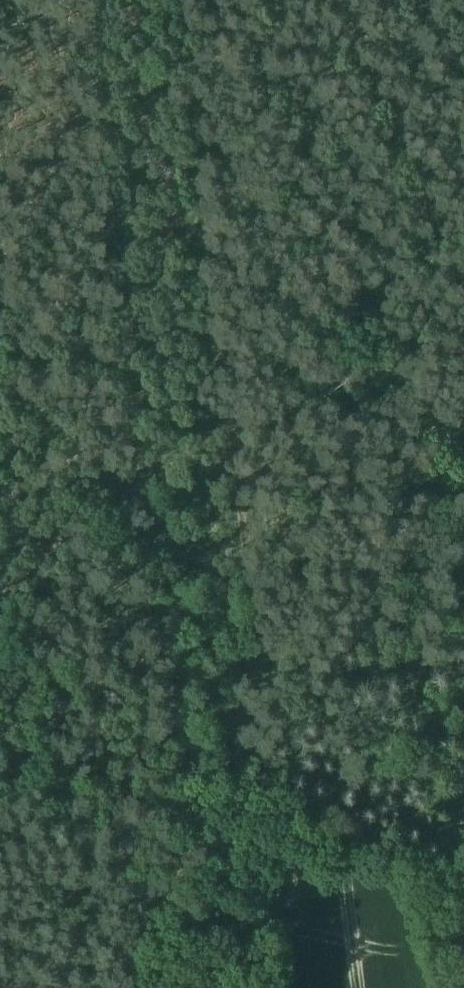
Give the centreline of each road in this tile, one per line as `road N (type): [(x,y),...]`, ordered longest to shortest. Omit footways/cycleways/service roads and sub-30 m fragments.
road 1 (track): [(0,781),(463,893)]

